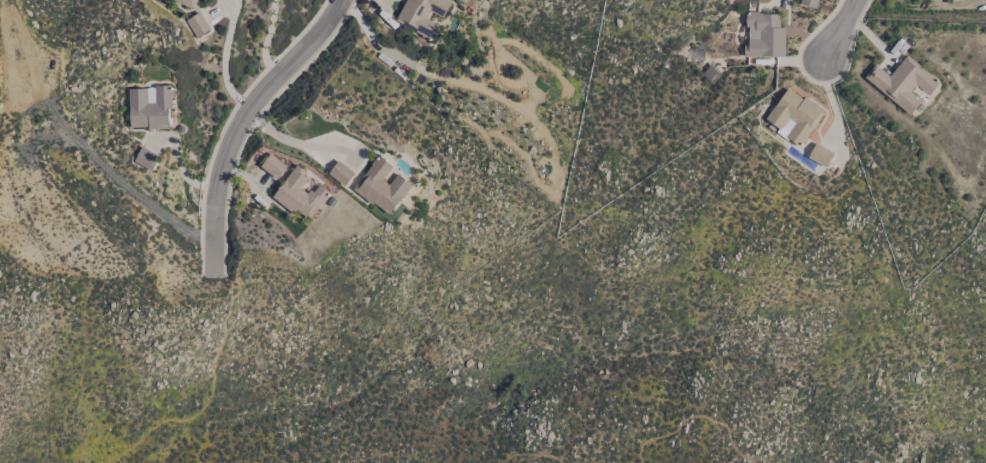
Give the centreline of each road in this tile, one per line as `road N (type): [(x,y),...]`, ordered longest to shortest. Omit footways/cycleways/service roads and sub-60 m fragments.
road 1 (residential): [(342,0),(235,134),(216,195),(213,276)]

